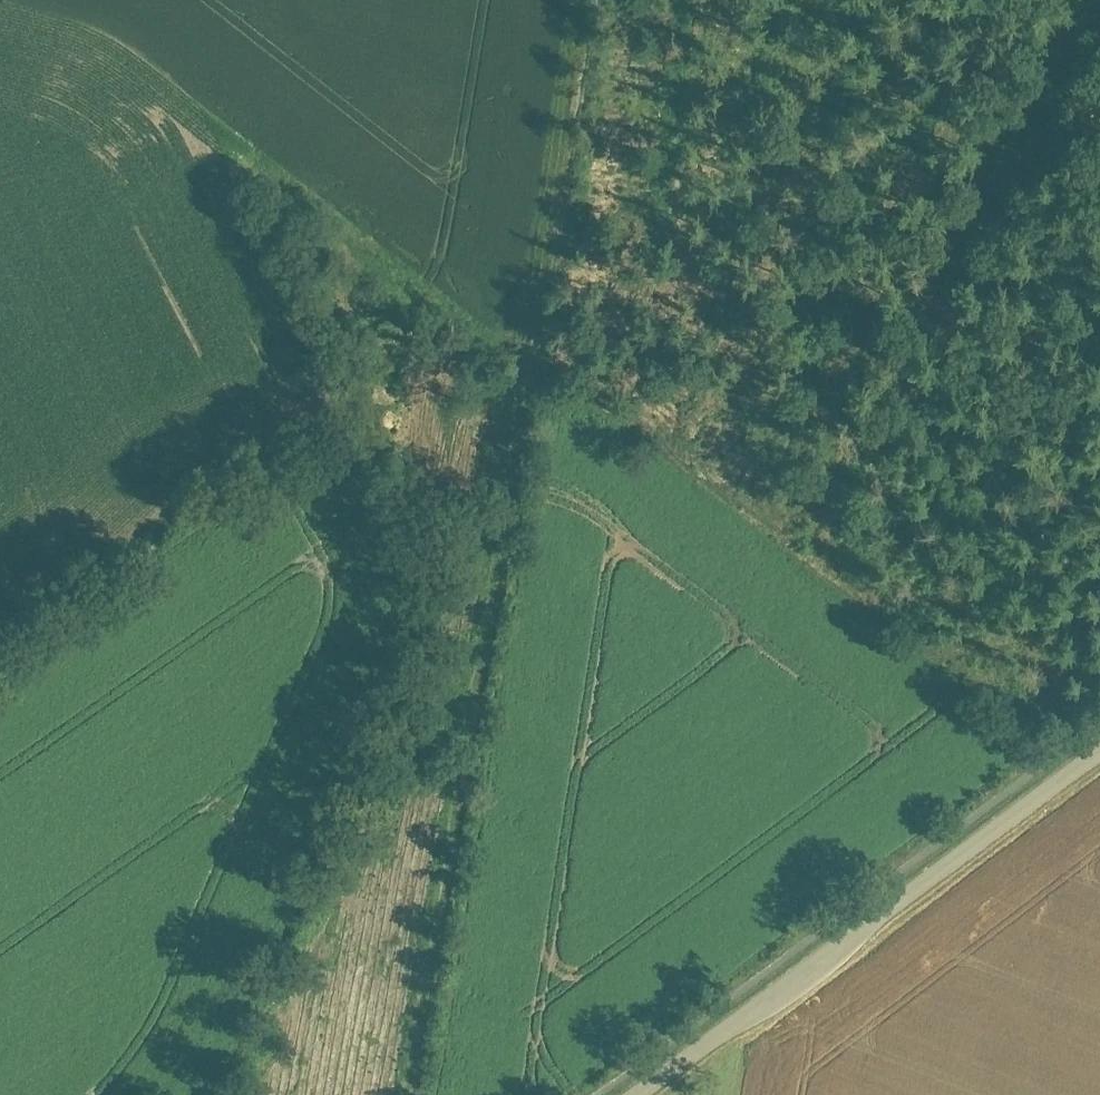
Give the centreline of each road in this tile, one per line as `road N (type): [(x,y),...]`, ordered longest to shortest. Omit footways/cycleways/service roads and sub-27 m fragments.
road 1 (track): [(595,0),(412,1094)]
road 2 (residential): [(1099,756),(632,1094)]

